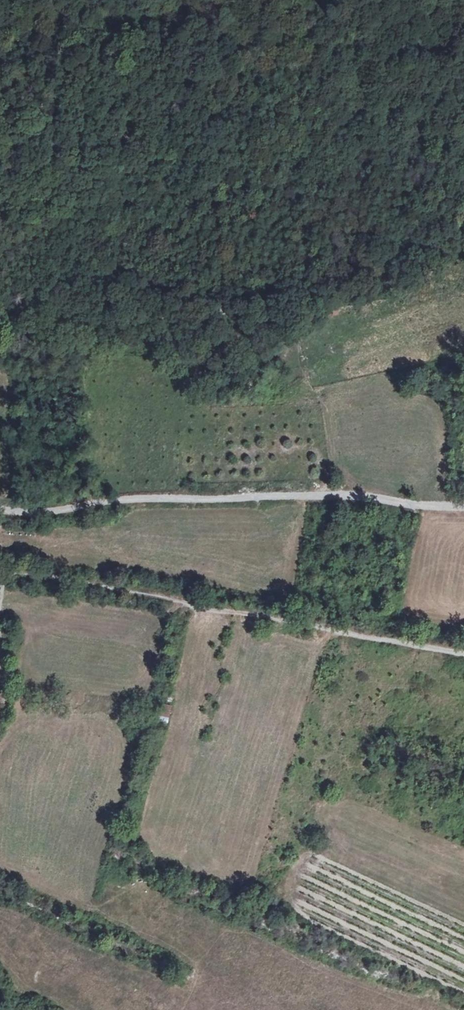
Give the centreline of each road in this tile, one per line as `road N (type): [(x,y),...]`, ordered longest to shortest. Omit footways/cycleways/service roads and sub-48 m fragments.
road 1 (track): [(0,600),(7,577),(17,573),(463,655)]
road 2 (track): [(0,511),(143,498),(359,495),(463,506)]

